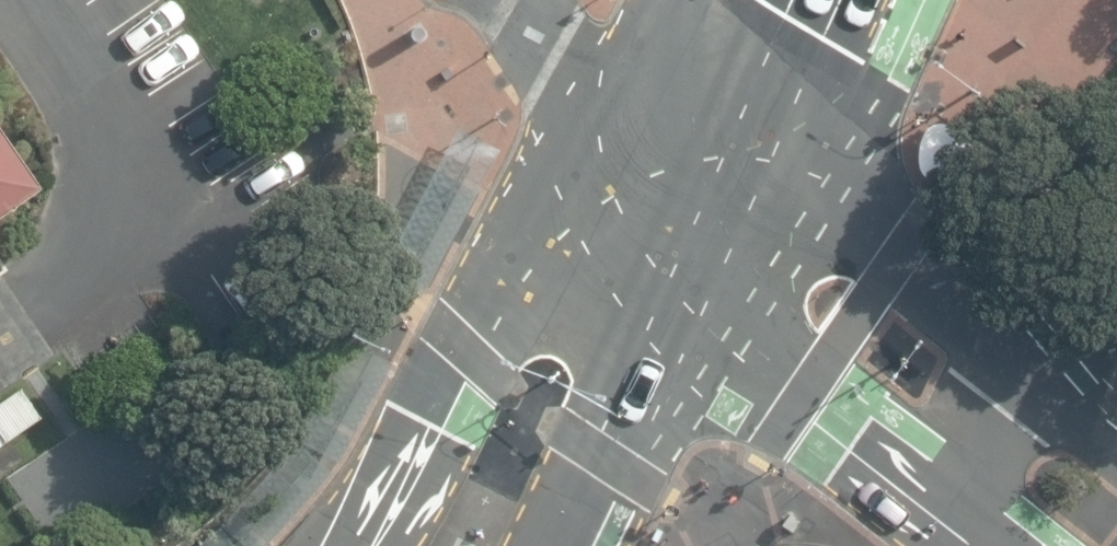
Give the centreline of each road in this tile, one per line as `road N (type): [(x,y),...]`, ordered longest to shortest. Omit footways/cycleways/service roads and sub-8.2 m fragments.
road 1 (tertiary): [(668,203),(905,253),(1116,422)]
road 2 (residential): [(350,545),(424,422),(475,356),(668,203)]
road 3 (tertiary): [(986,545),(802,401),(668,203)]
road 4 (secondary): [(668,203),(603,453),(558,545)]
road 5 (unclassified): [(668,203),(518,0)]
road 6 (secondary): [(668,203),(782,0)]

